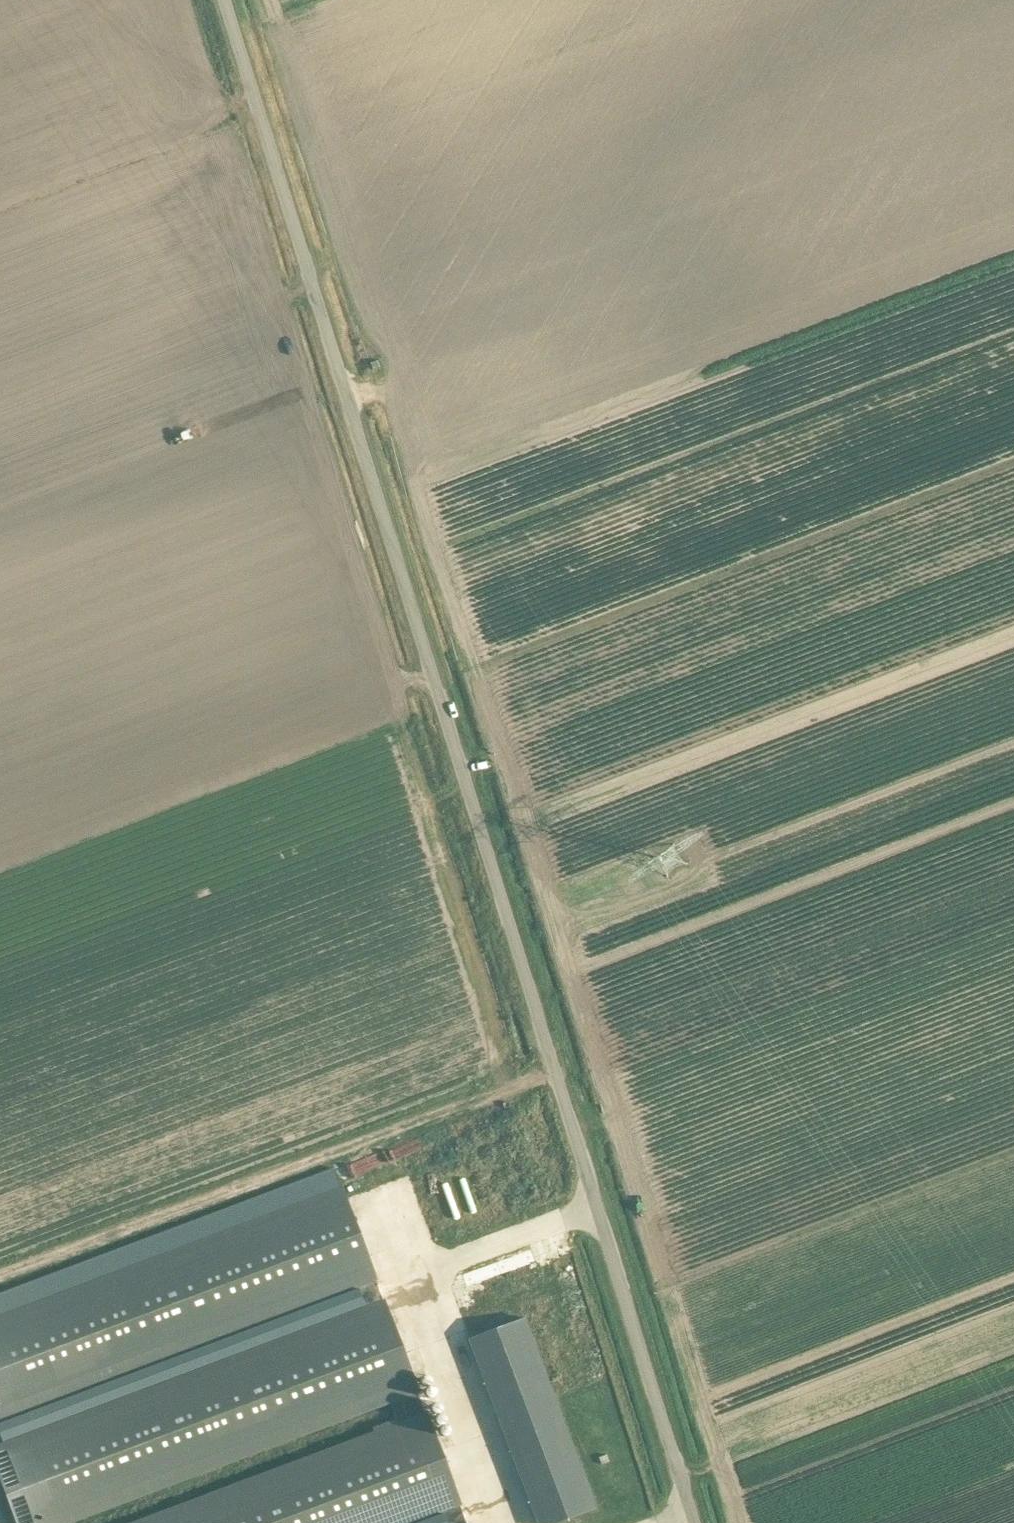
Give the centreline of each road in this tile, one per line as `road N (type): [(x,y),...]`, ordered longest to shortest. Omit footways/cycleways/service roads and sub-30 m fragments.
road 1 (unclassified): [(696,1522),(224,0)]
road 2 (track): [(0,1274),(556,1070)]

